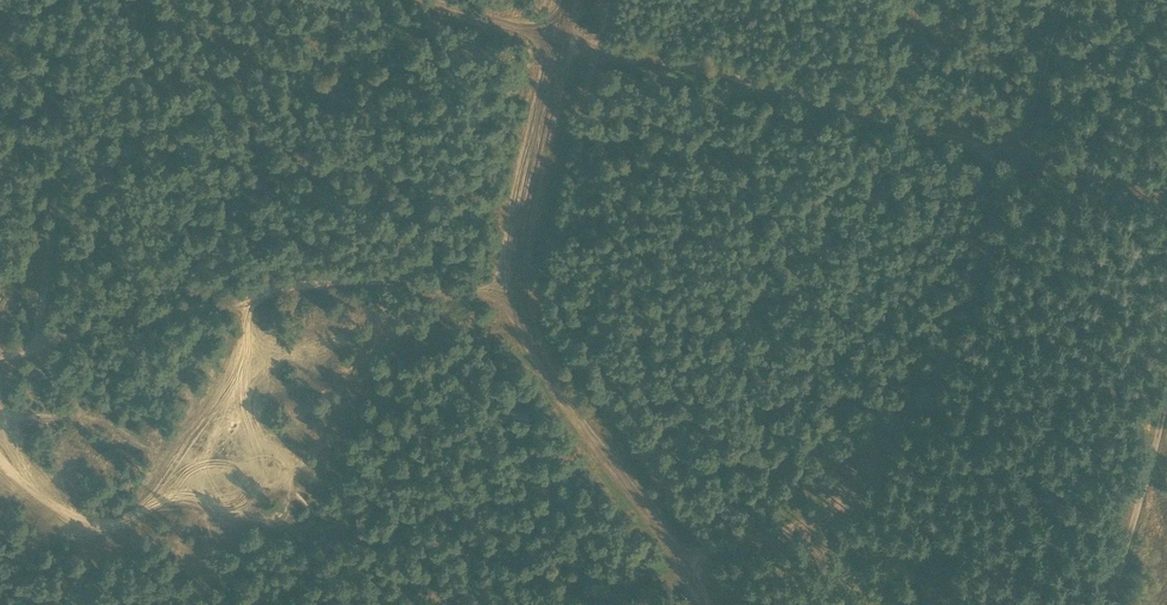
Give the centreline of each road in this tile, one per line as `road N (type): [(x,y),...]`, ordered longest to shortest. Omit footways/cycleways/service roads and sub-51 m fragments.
road 1 (track): [(696,604),(519,325),(505,271),(562,0)]
road 2 (track): [(399,0),(1005,157)]
road 3 (track): [(635,604),(703,556),(828,511),(885,448),(928,390),(950,336),(1005,157)]
road 4 (track): [(86,0),(39,294),(39,348),(0,355)]
road 5 (track): [(0,453),(8,477),(113,533),(204,568),(246,604)]
road 6 (track): [(1119,604),(1166,419)]
road 7 (track): [(1021,162),(1166,200)]

